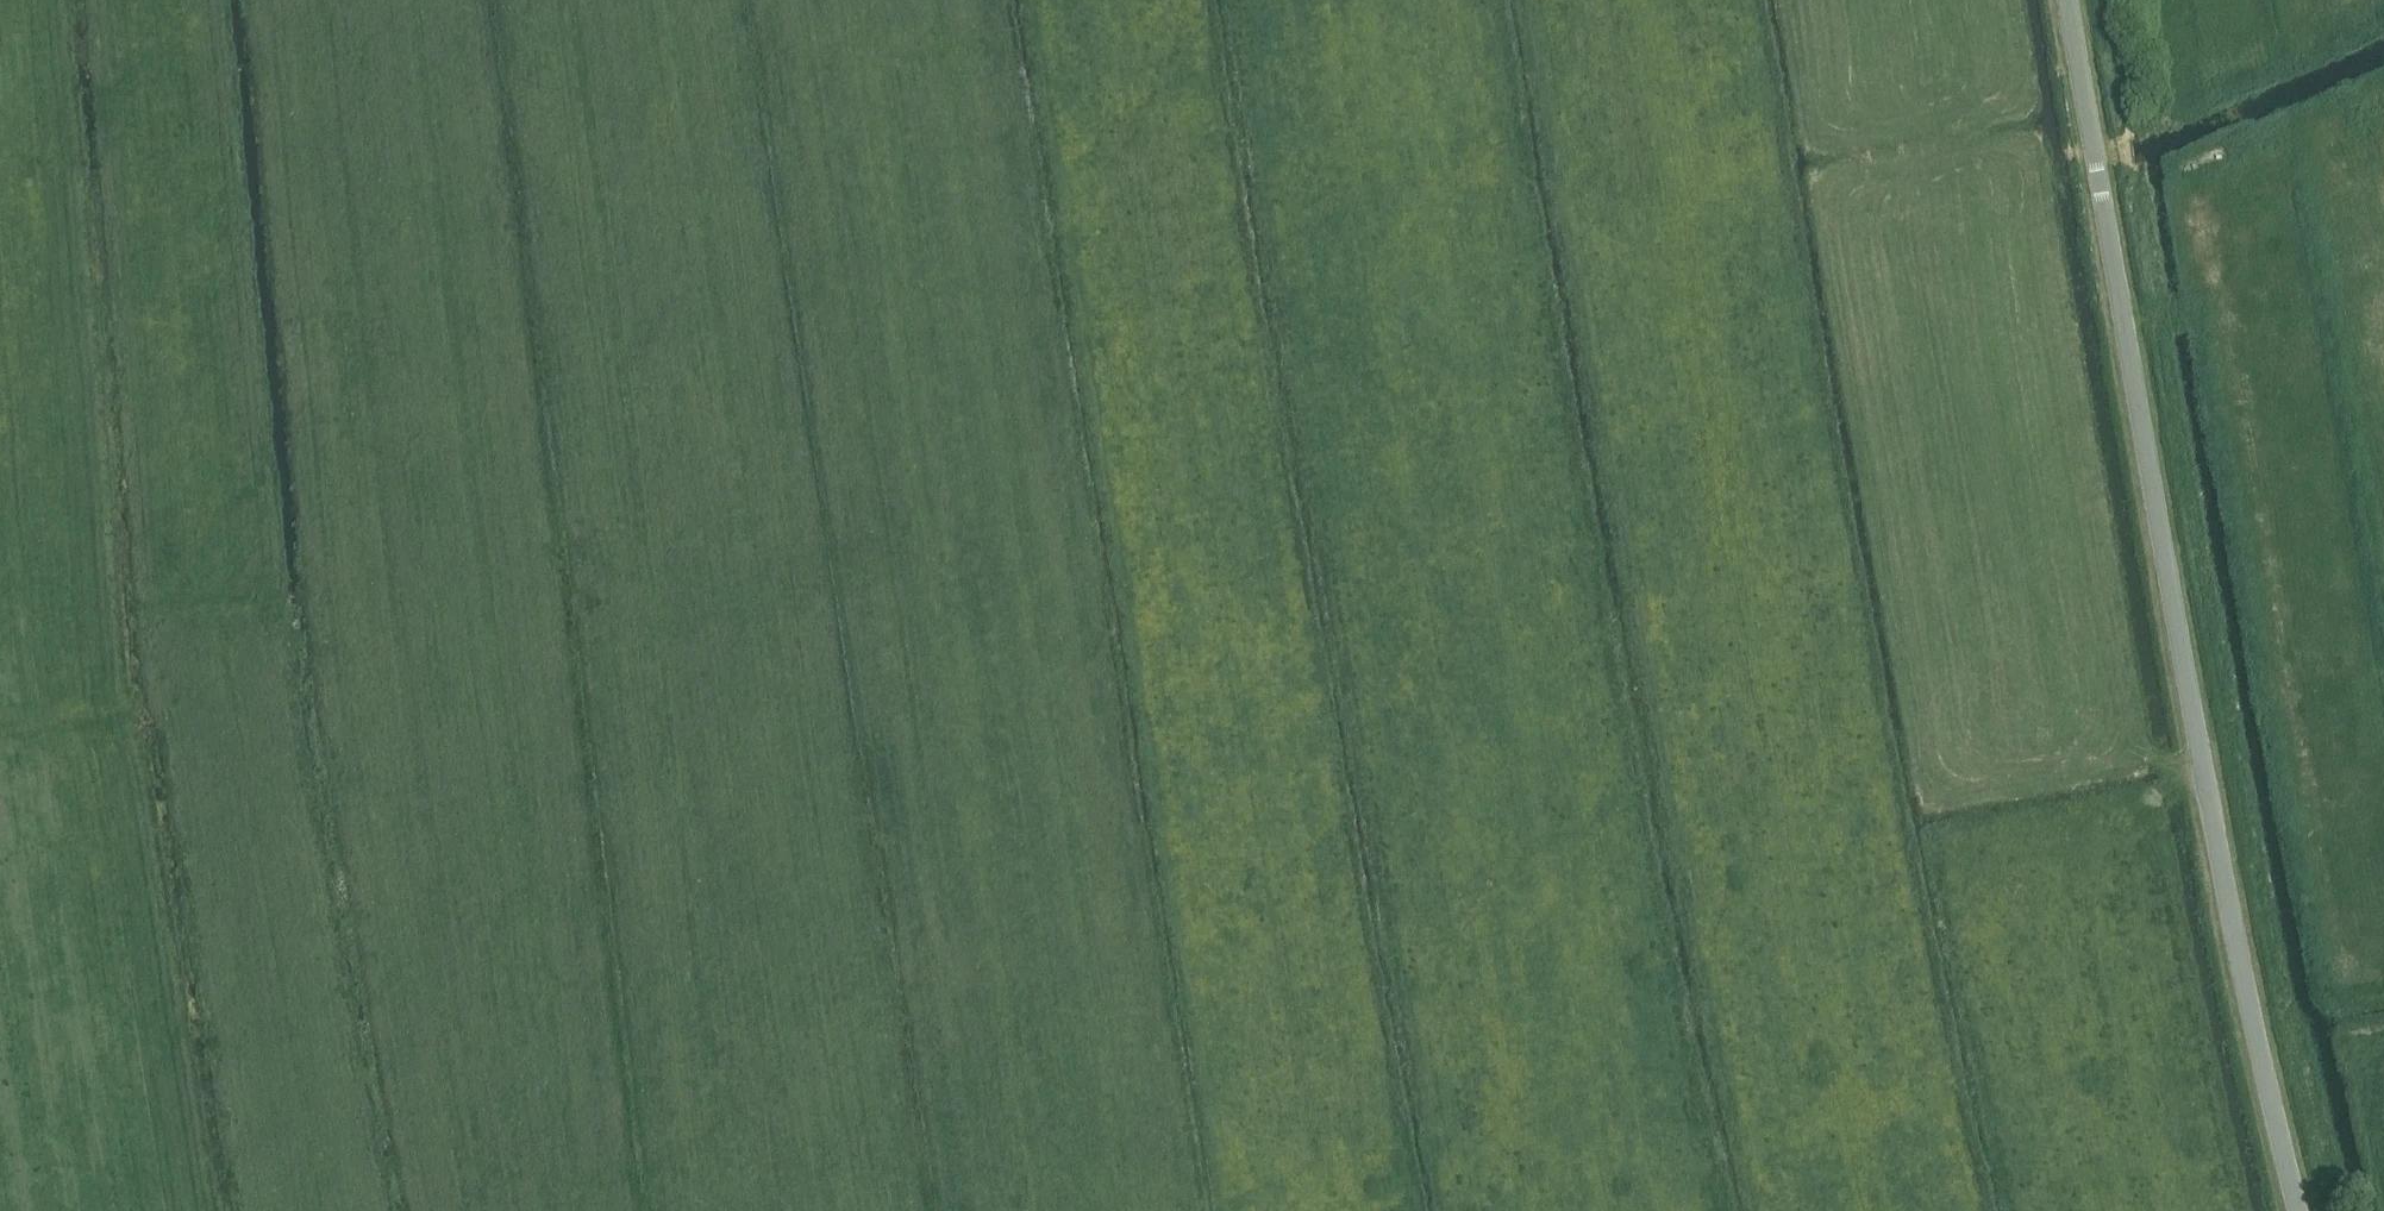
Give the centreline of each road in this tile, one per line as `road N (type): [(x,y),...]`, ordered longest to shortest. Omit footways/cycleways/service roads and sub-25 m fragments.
road 1 (tertiary): [(2301,1210),(2199,771),(2065,0)]

